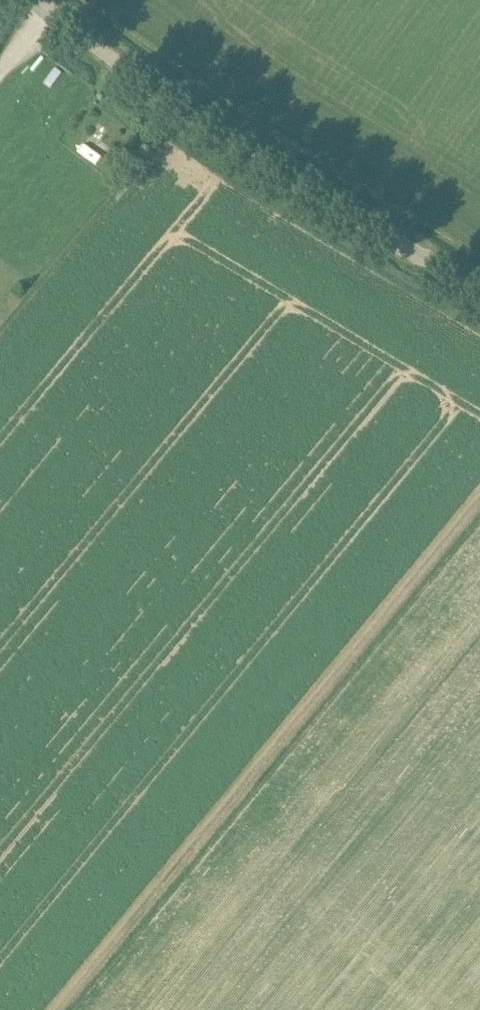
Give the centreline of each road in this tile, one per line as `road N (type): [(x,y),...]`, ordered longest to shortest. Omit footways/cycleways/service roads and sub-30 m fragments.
road 1 (unclassified): [(479,291),(179,106),(46,0)]

